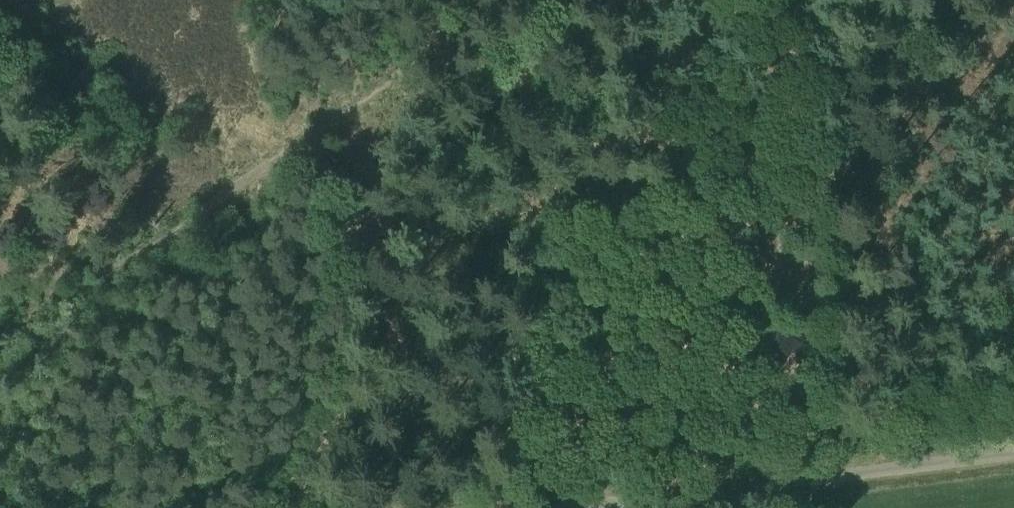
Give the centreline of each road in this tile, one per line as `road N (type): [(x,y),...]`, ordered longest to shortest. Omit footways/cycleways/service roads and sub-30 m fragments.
road 1 (track): [(0,273),(64,284),(136,259),(441,0)]
road 2 (unclassified): [(569,507),(1013,452)]

